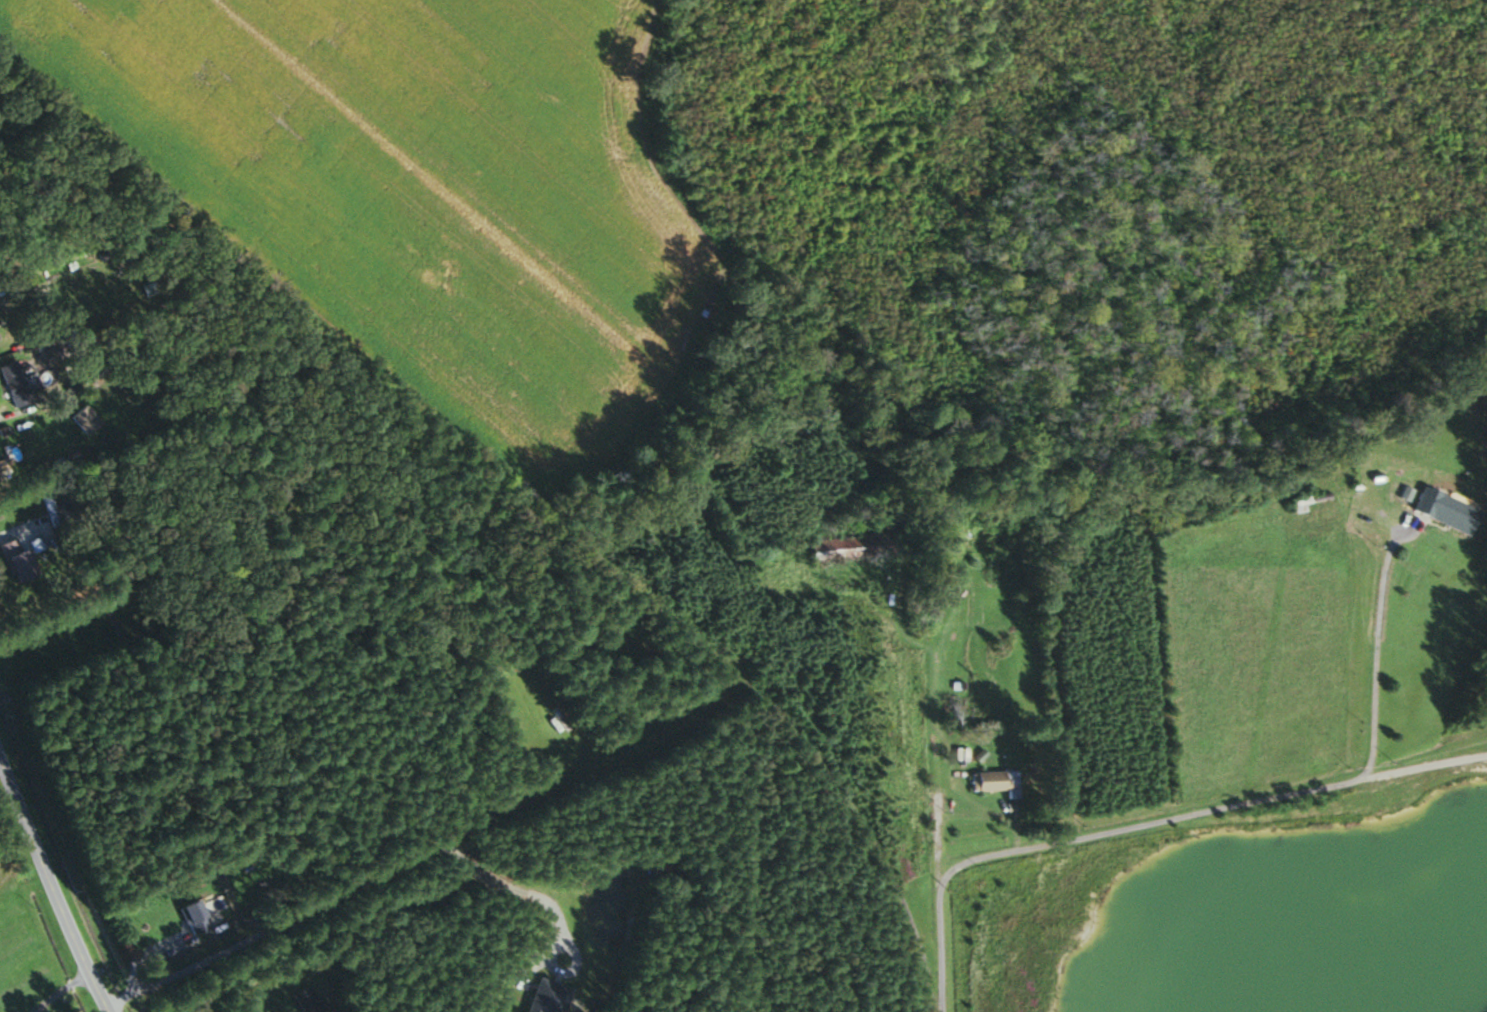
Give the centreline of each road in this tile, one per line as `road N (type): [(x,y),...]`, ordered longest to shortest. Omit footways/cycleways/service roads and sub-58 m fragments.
road 1 (tertiary): [(107,1011),(0,761)]

